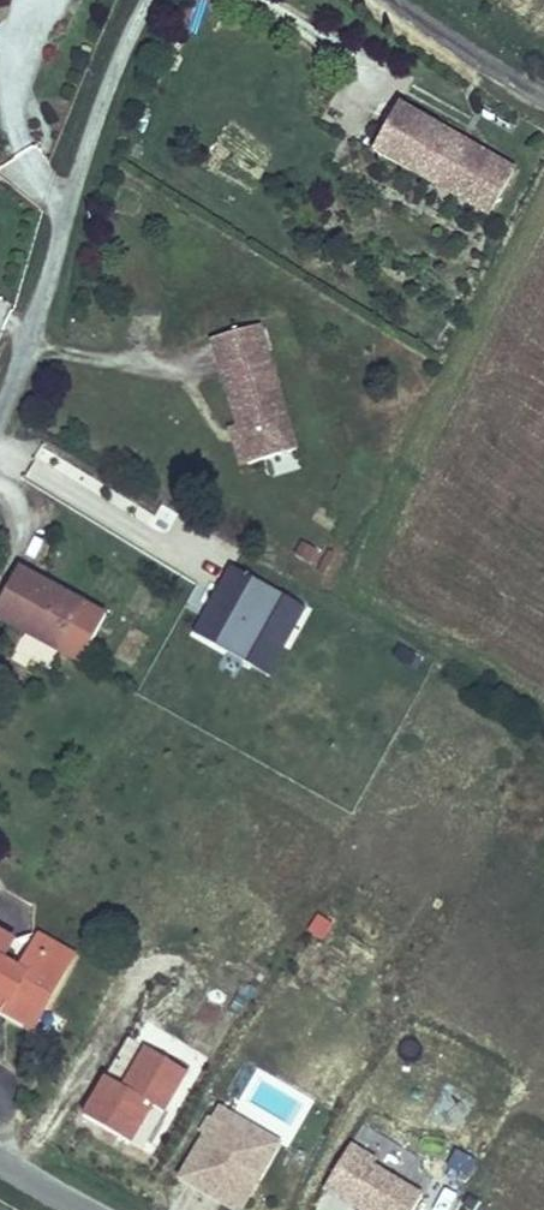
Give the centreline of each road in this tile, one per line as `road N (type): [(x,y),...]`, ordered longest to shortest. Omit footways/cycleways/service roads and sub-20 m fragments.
road 1 (residential): [(145,0),(0,372)]
road 2 (residential): [(543,95),(402,0)]

